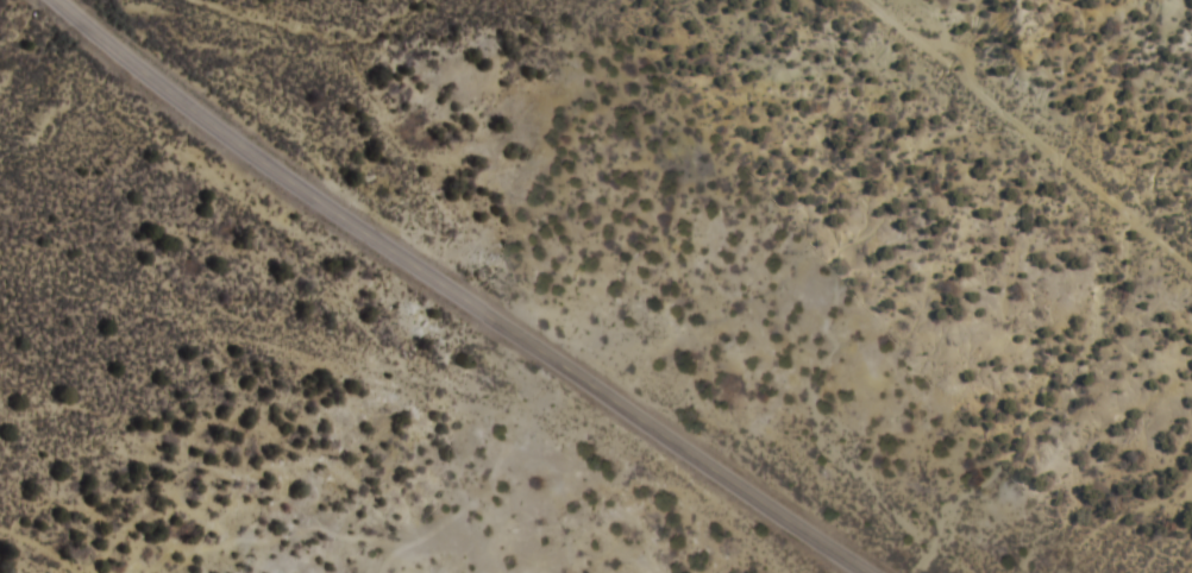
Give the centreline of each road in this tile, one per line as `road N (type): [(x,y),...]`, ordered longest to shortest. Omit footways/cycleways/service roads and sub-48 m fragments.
road 1 (primary): [(886,572),(286,172),(66,0)]
road 2 (track): [(876,0),(920,34),(956,45),(995,97),(1191,259)]

